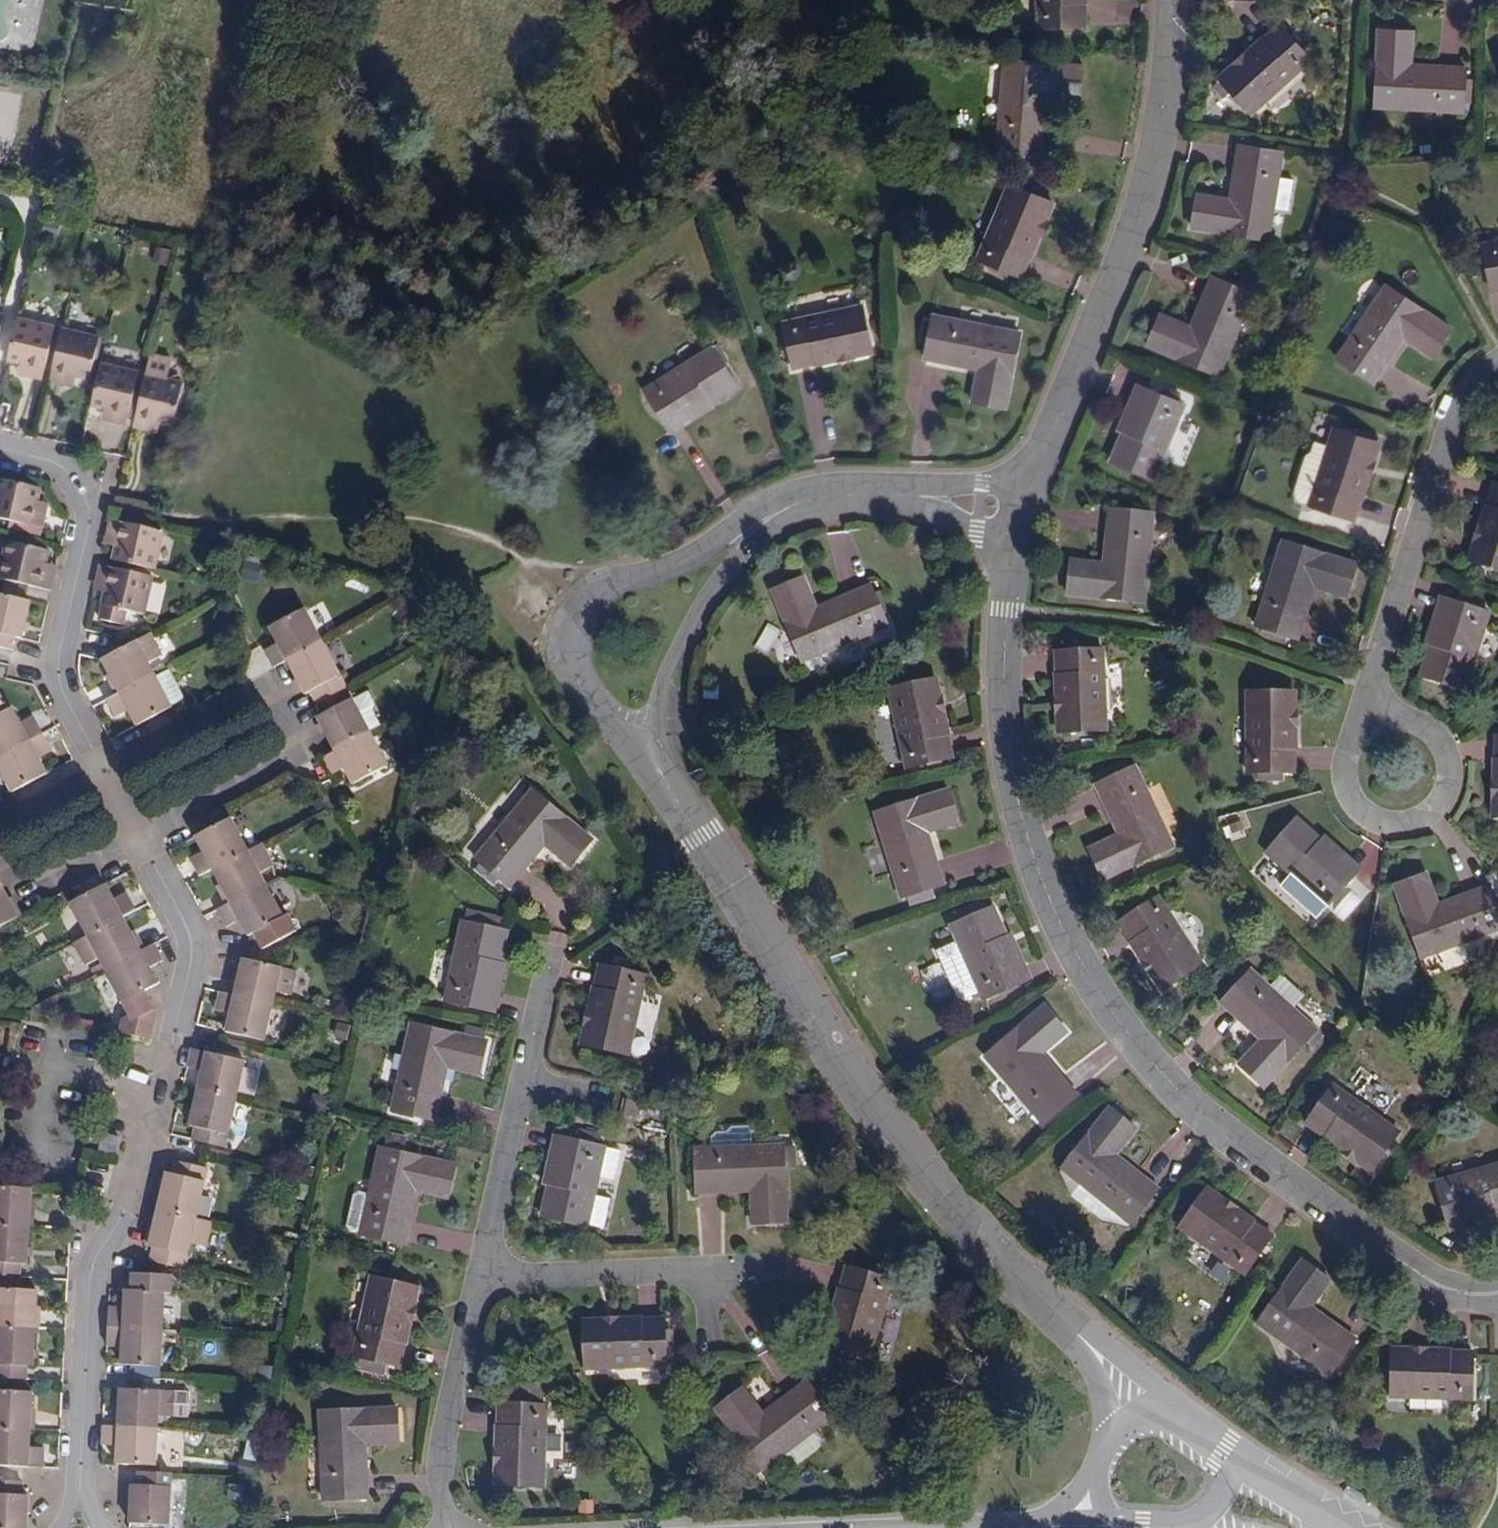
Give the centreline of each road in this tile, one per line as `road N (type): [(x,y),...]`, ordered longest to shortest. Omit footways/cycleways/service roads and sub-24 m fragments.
road 1 (residential): [(1009,544),(1007,741),(1039,877),(1087,978),(1151,1062),(1222,1135),(1433,1288),(1497,1295)]
road 2 (residential): [(139,831),(188,926),(191,977),(125,1206),(83,1264),(77,1527)]
road 3 (residential): [(1034,1300),(919,1169),(849,1071),(703,836)]
road 4 (residential): [(822,495),(774,503),(664,567),(598,588),(576,621),(568,650),(703,836)]
road 5 (residential): [(1025,481),(1134,219),(1162,88),(1168,0)]
road 6 (residential): [(110,776),(267,695),(294,750),(139,831)]
road 7 (residential): [(703,836),(657,719),(687,632),(744,555),(822,495)]
road 8 (residential): [(0,441),(43,451),(80,479),(89,516),(62,651),(67,693),(110,776)]
road 9 (residential): [(1497,359),(1455,403),(1364,682),(1372,723)]
road 10 (residential): [(552,964),(483,1283)]
road 11 (residential): [(1372,723),(1347,749),(1344,786),(1365,816),(1400,828),(1434,815),(1453,783),(1448,747),(1407,717)]
road 12 (residential): [(779,1270),(483,1283)]
road 13 (residential): [(483,1283),(439,1466),(451,1527)]
road 14 (residential): [(1172,1415),(1034,1300)]
road 15 (residential): [(139,831),(19,893),(0,859)]
road 16 (residential): [(1034,1300),(1106,1400),(1107,1430)]
road 17 (tertiary): [(1339,1527),(1222,1449)]
road 18 (residential): [(1025,481),(897,493)]
road 19 (residential): [(0,833),(110,776)]
road 20 (residential): [(897,493),(1009,544)]

